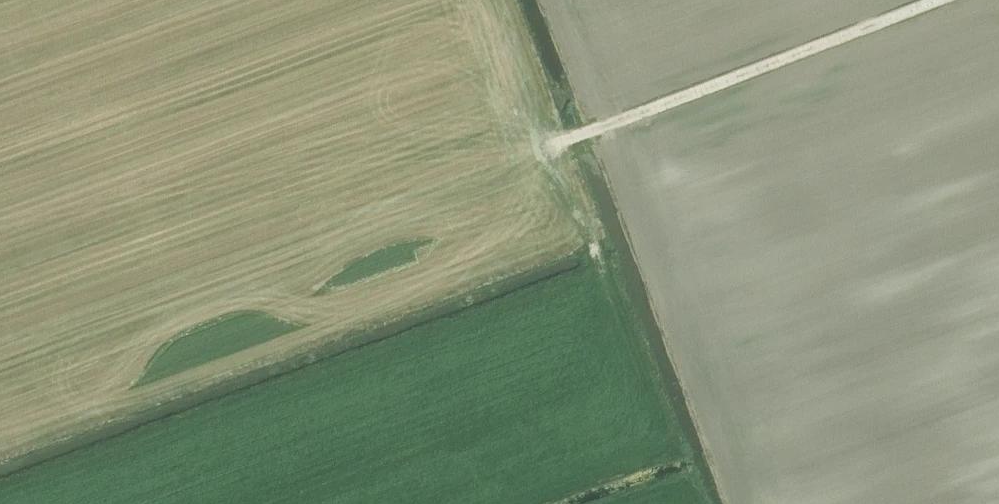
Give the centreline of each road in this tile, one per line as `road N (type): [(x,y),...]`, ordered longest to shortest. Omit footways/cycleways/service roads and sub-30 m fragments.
road 1 (track): [(698,503),(503,0)]
road 2 (track): [(935,0),(556,142)]
road 3 (track): [(164,0),(0,61)]

